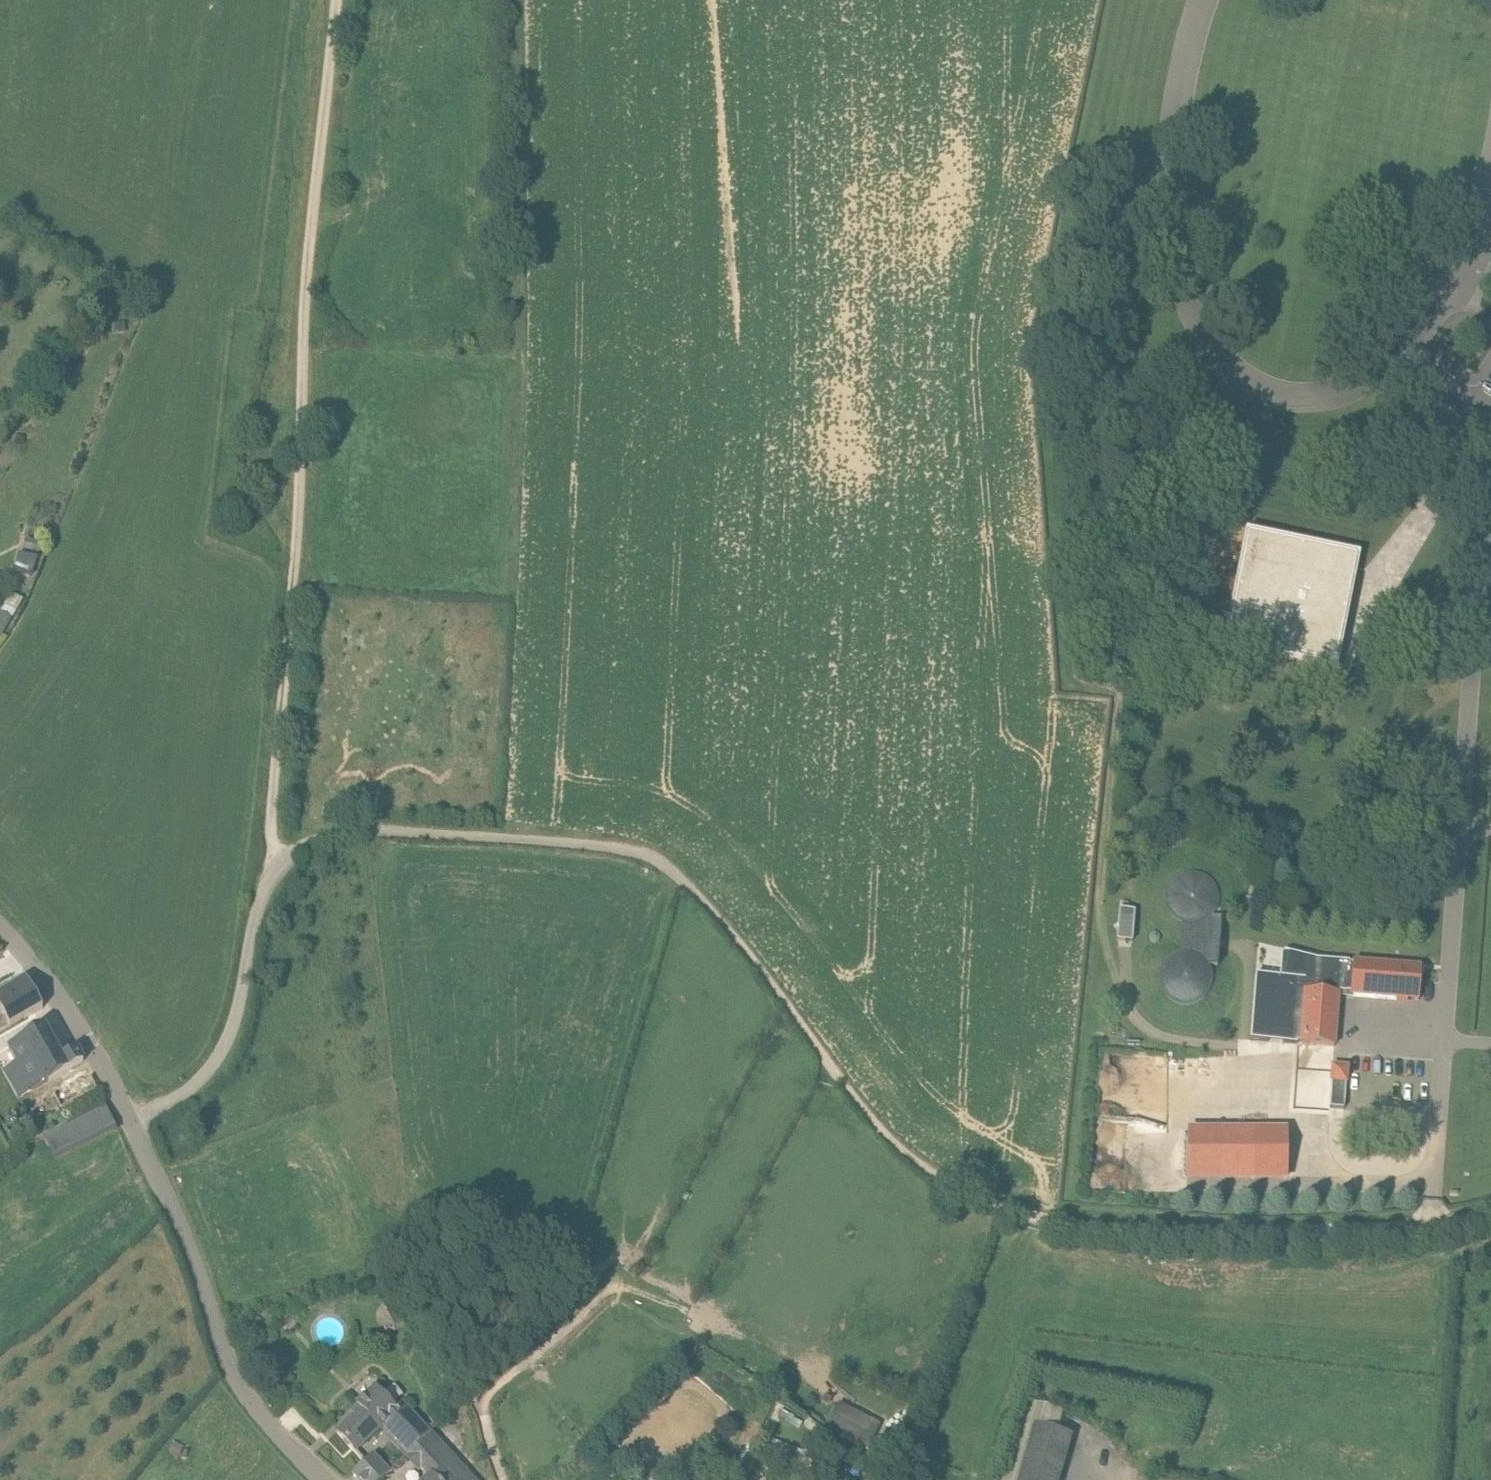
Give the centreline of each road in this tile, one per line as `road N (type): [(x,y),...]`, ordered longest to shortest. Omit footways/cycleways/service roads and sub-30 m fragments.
road 1 (track): [(337,0),(308,269),(274,871)]
road 2 (track): [(1490,1209),(1421,1221),(1199,1231),(1106,1230),(1029,1214),(934,1173),(889,1140),(763,972)]
road 3 (unclassified): [(130,1118),(181,1094),(214,1061),(237,1014),(262,889),(285,861),(329,833),(372,829),(627,848),(674,871)]
road 4 (unclassified): [(325,1479),(259,1412),(231,1366),(190,1249),(130,1118)]
road 5 (unclassified): [(130,1118),(88,1042),(0,924)]
road 6 (track): [(674,871),(763,972)]

